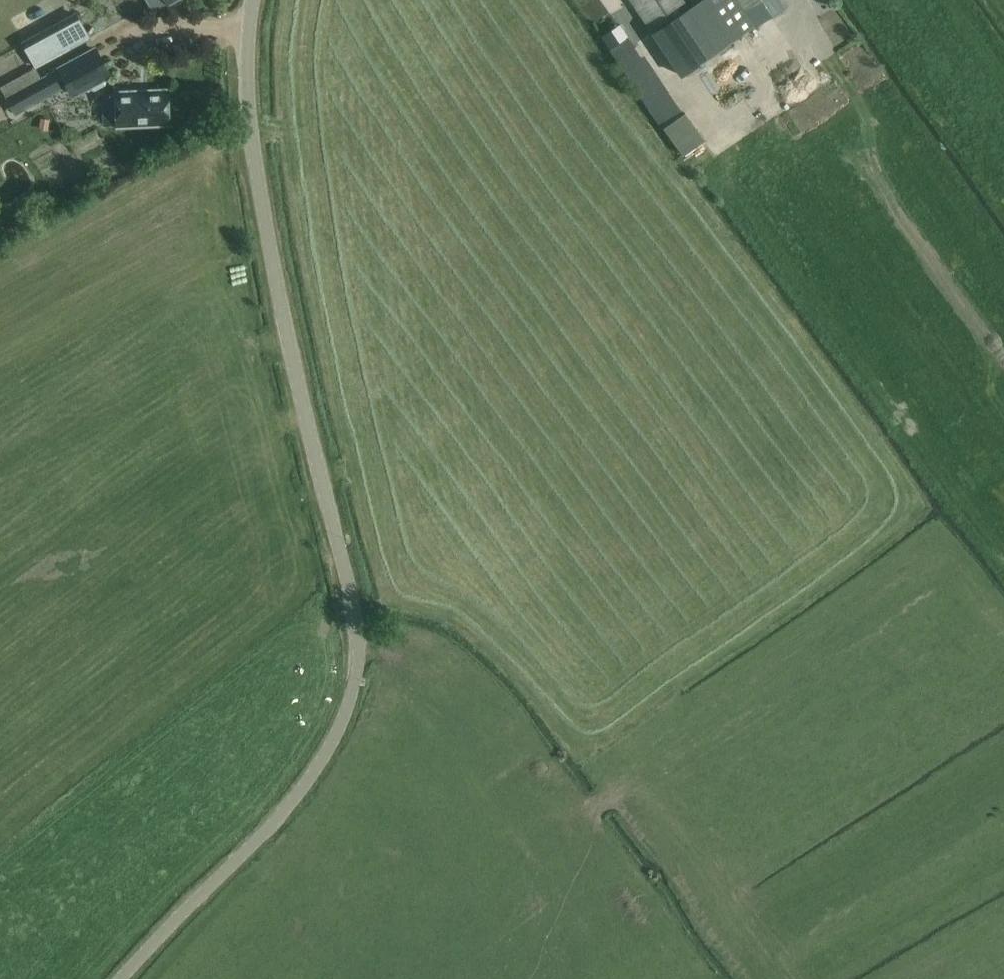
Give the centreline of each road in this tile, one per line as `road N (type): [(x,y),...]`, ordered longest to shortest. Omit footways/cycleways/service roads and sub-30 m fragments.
road 1 (unclassified): [(111,978),(280,812),(342,723),(355,652),(269,245),(248,94),(257,0)]

